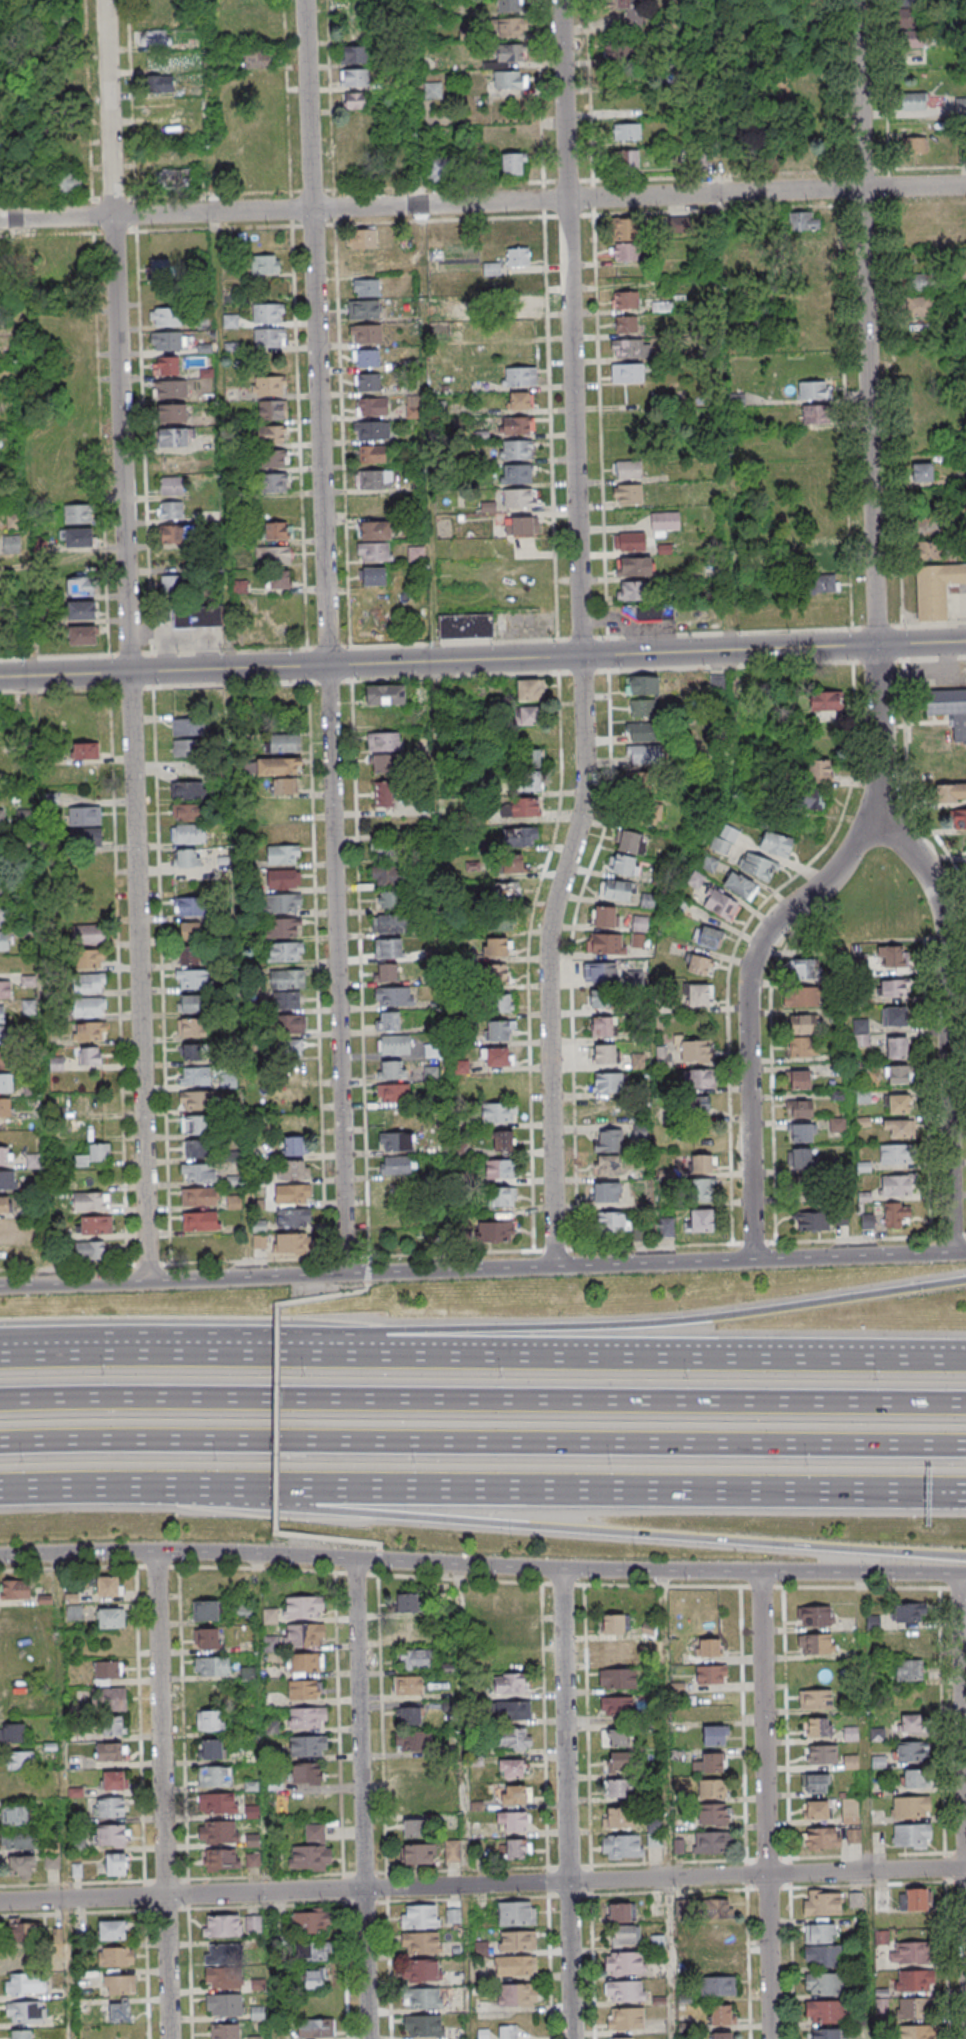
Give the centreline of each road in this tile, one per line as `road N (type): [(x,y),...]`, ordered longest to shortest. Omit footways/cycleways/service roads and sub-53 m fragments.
road 1 (residential): [(150,1282),(107,0)]
road 2 (residential): [(348,1274),(306,0)]
road 3 (residential): [(556,1268),(548,938),(585,781),(560,0)]
road 4 (residential): [(953,1252),(942,914),(930,877),(891,819),(879,764),(855,0)]
road 5 (residential): [(965,1868),(0,1902)]
road 6 (residential): [(965,187),(0,220)]
road 7 (motorway): [(0,1441),(965,1447)]
road 8 (motorway): [(965,1403),(0,1398)]
road 9 (tertiary): [(0,1556),(157,1552),(560,1569),(958,1573)]
road 10 (motorway): [(146,1489),(307,1511),(965,1555)]
road 11 (motorway): [(146,1489),(965,1495)]
road 12 (tertiary): [(965,642),(183,670)]
road 13 (motorway): [(965,1280),(656,1324),(317,1332),(231,1354)]
road 14 (motorway): [(965,1356),(231,1354)]
road 15 (tertiary): [(965,1252),(368,1274)]
road 16 (residential): [(754,1260),(750,970),(772,927),(847,856),(870,809),(879,764)]
road 17 (residential): [(171,2038),(157,1552)]
road 18 (residential): [(370,2038),(354,1559)]
road 19 (residential): [(573,2038),(560,1569)]
road 20 (residential): [(772,2038),(759,1572)]
road 21 (tertiary): [(368,1274),(0,1287)]
road 22 (residential): [(965,1920),(958,1573)]
road 23 (tertiary): [(183,670),(0,677)]
road 24 (motorway): [(0,1491),(146,1489)]
road 25 (motorway): [(231,1354),(100,1354)]

